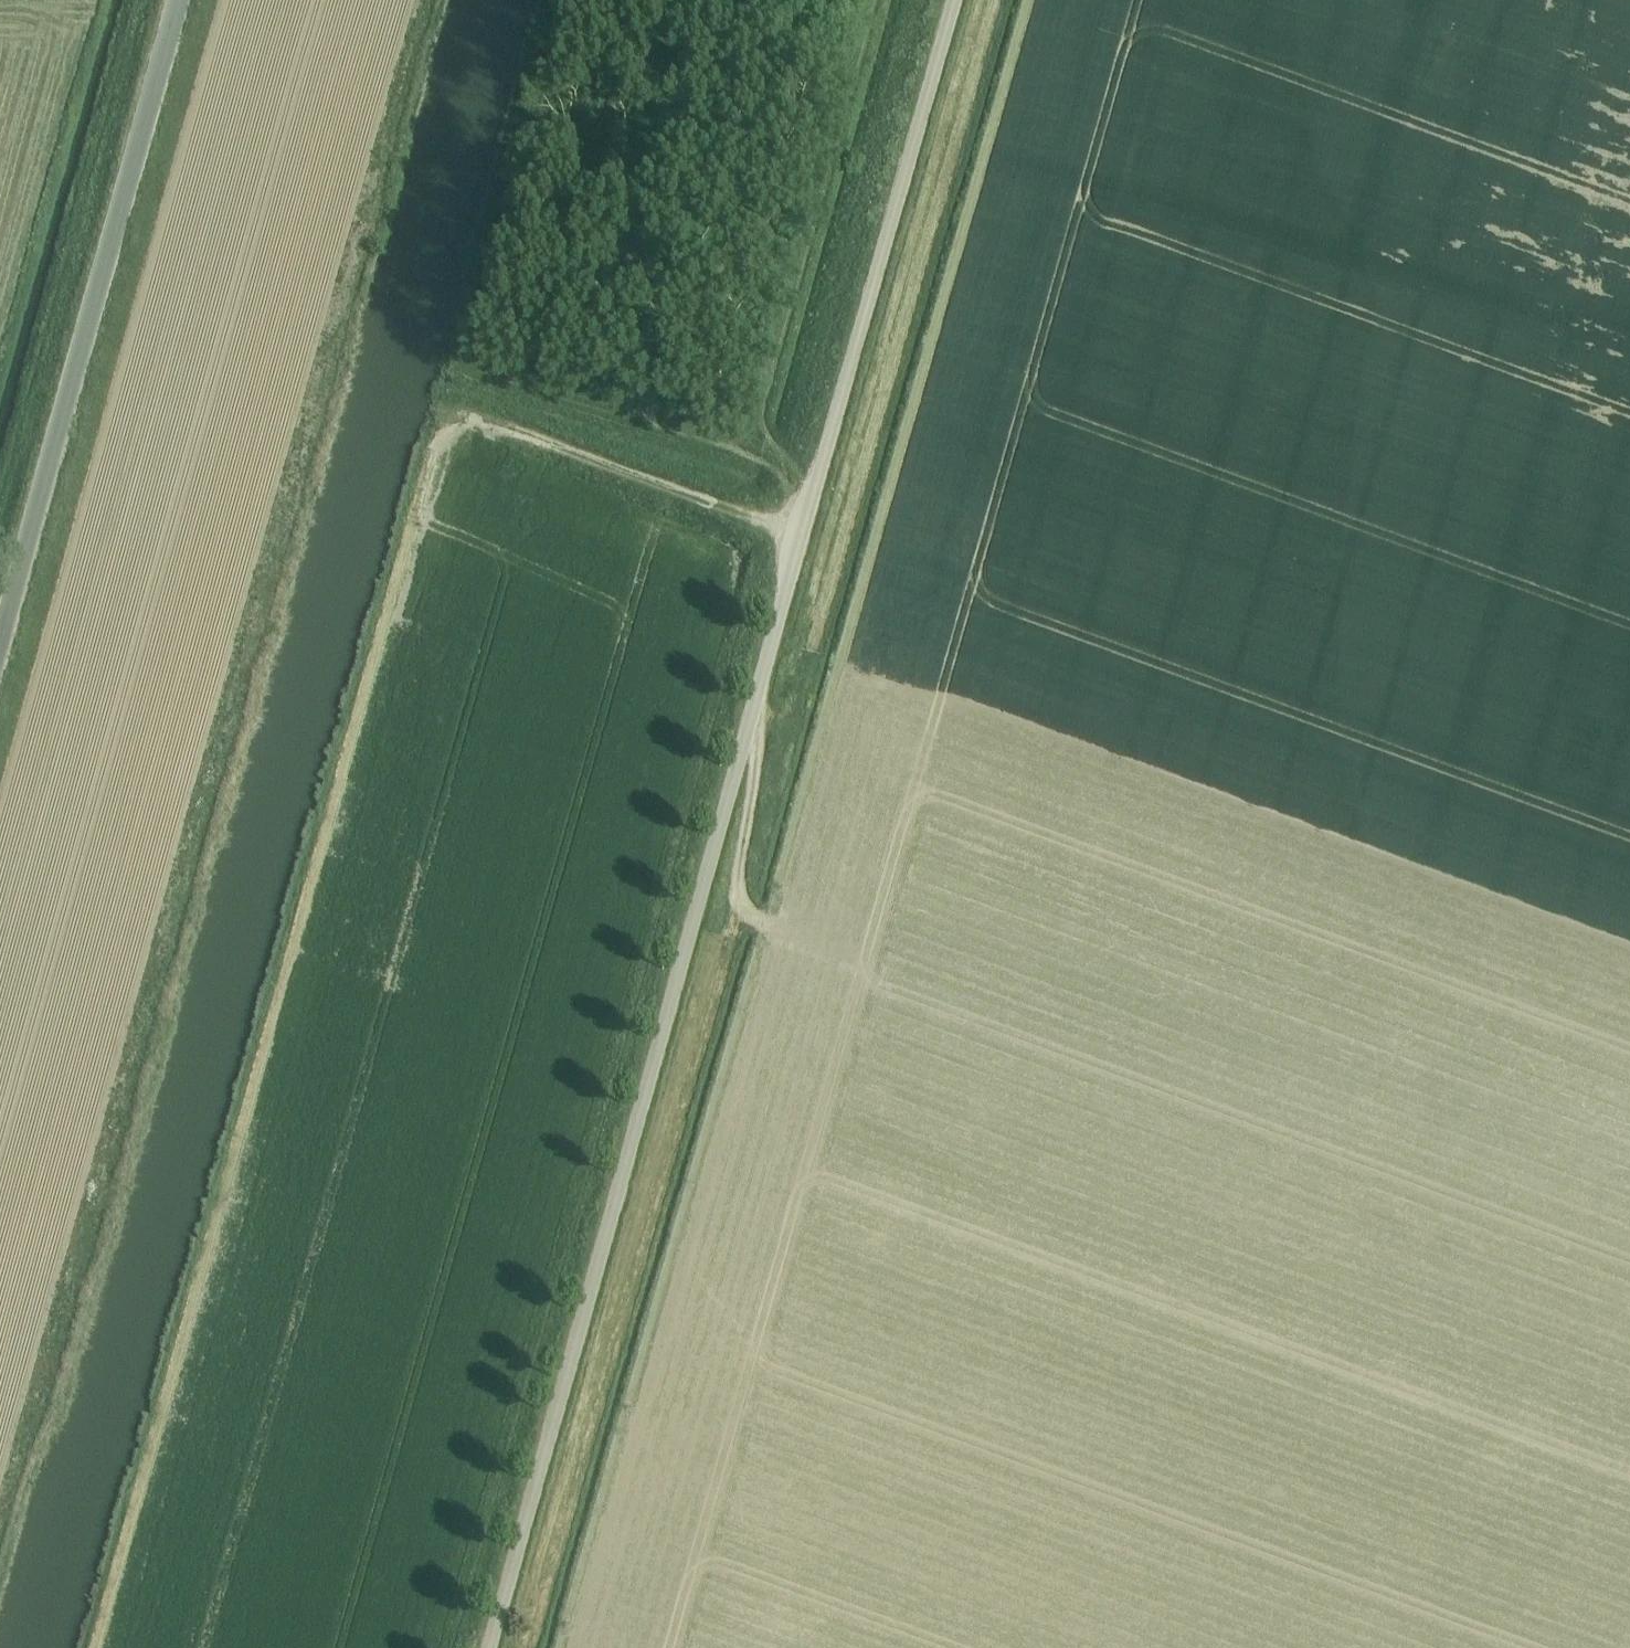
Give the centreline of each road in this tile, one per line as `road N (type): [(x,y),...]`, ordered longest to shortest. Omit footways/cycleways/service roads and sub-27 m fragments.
road 1 (unclassified): [(489,1647),(953,0)]
road 2 (unclassified): [(0,647),(178,0)]

